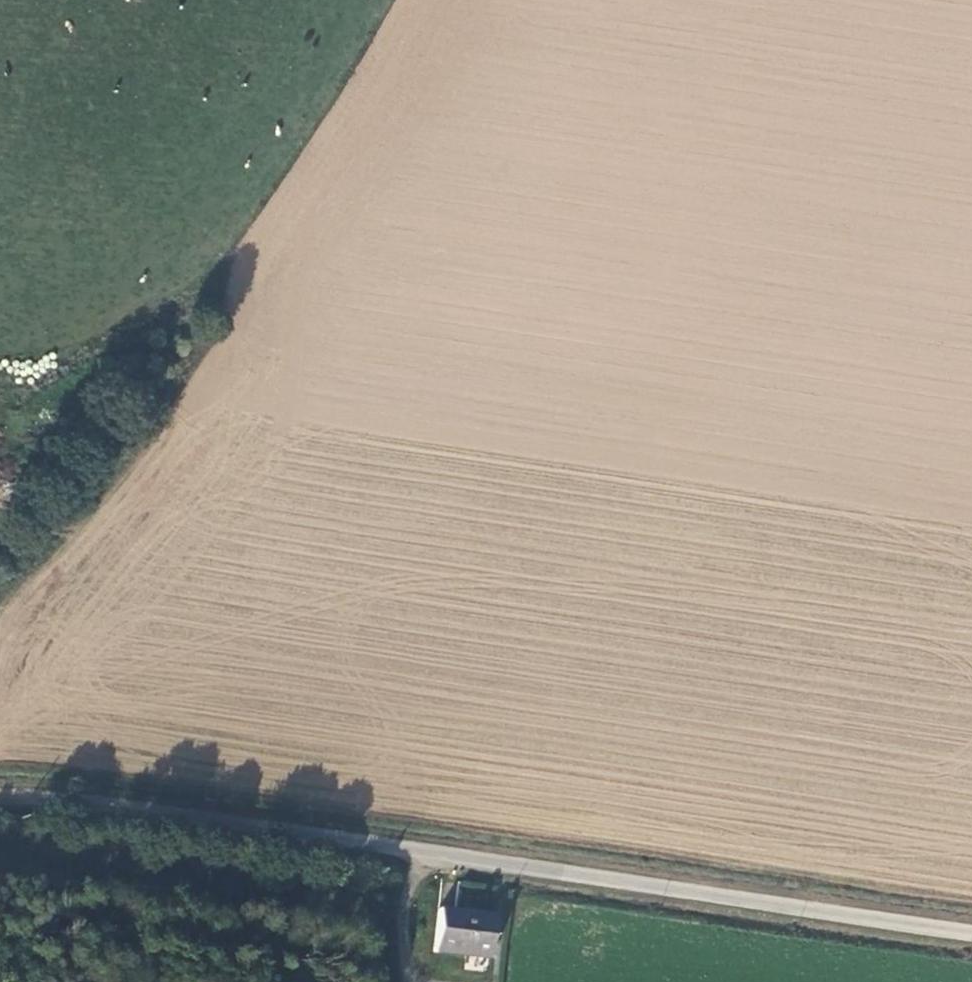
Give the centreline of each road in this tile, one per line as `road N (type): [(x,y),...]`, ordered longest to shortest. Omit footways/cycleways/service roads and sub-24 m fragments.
road 1 (unclassified): [(971,934),(0,802)]

